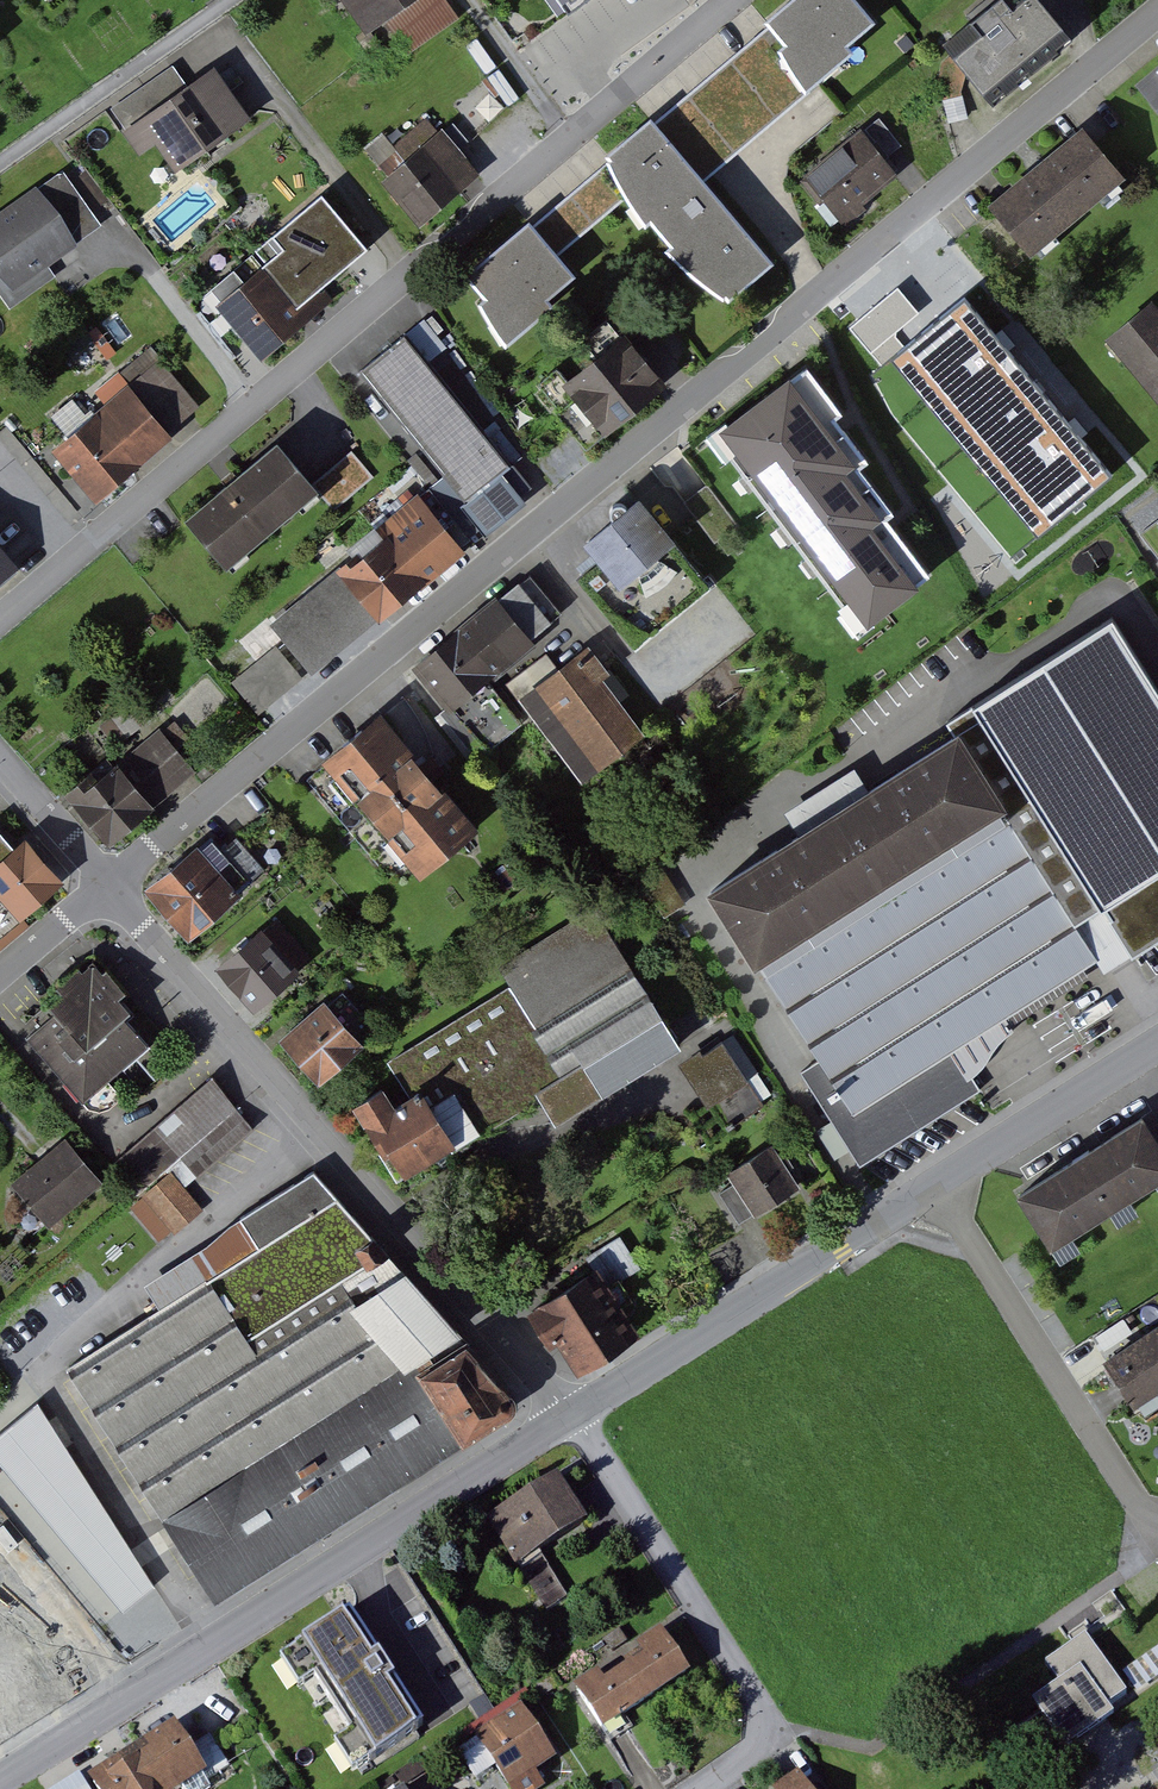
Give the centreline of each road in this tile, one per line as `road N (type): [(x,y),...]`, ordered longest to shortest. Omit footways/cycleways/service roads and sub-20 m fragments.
road 1 (residential): [(109,882),(1157,17)]
road 2 (residential): [(0,624),(735,0)]
road 3 (residential): [(570,1415),(109,882)]
road 4 (residential): [(570,1415),(0,1785)]
road 5 (residential): [(702,1788),(779,1735),(570,1415)]
road 6 (residential): [(941,1189),(570,1415)]
road 7 (residential): [(1157,1525),(941,1189)]
road 8 (residential): [(1157,1054),(941,1189)]
road 9 (residential): [(109,882),(0,760)]
road 10 (residential): [(0,976),(109,882)]

